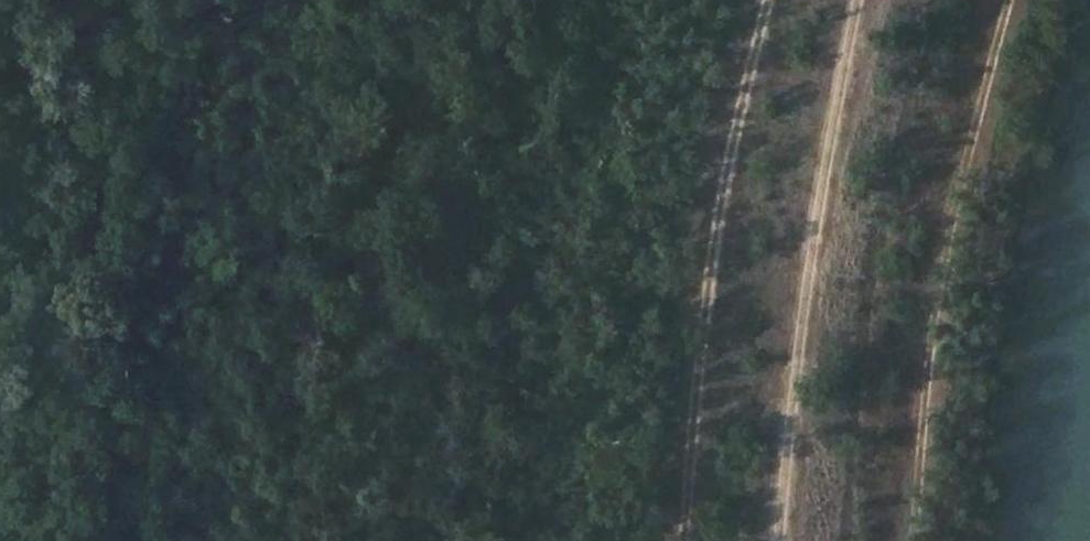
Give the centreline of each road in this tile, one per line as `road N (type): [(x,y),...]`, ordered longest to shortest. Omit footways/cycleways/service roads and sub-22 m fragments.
road 1 (track): [(683,540),(696,365),(767,0)]
road 2 (track): [(859,0),(802,337),(783,540)]

